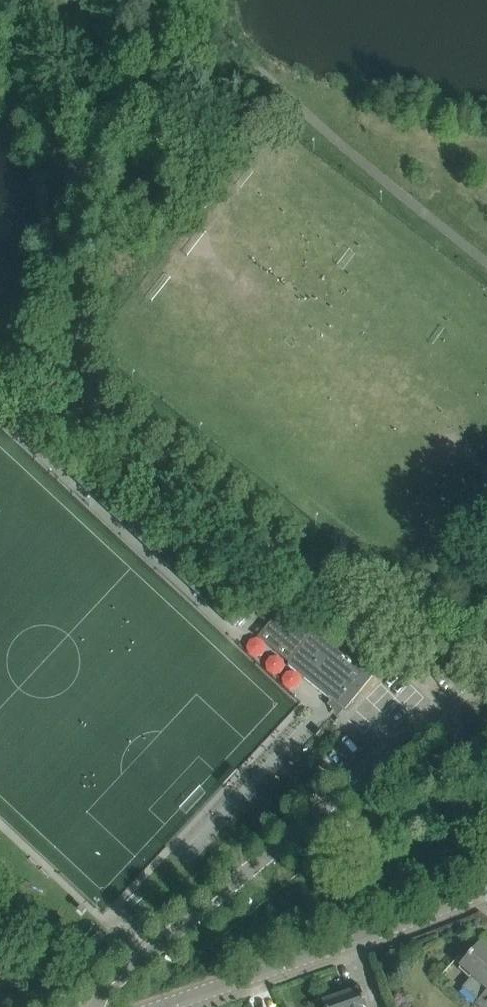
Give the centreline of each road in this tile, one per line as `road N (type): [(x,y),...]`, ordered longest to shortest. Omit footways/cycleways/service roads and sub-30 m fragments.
road 1 (unclassified): [(87,1006),(486,671)]
road 2 (tertiary): [(161,1006),(486,888)]

